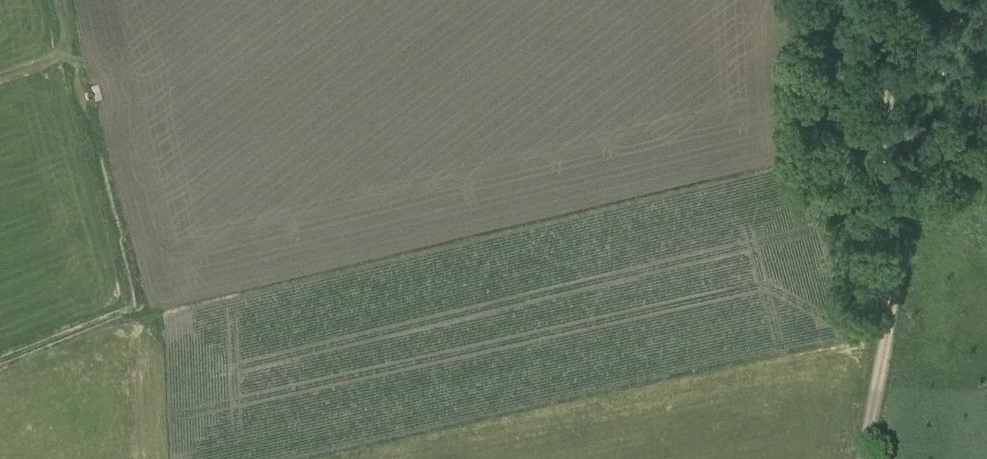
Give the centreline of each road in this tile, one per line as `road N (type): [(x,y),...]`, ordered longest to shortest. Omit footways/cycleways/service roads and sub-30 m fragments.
road 1 (track): [(901,0),(866,458)]

